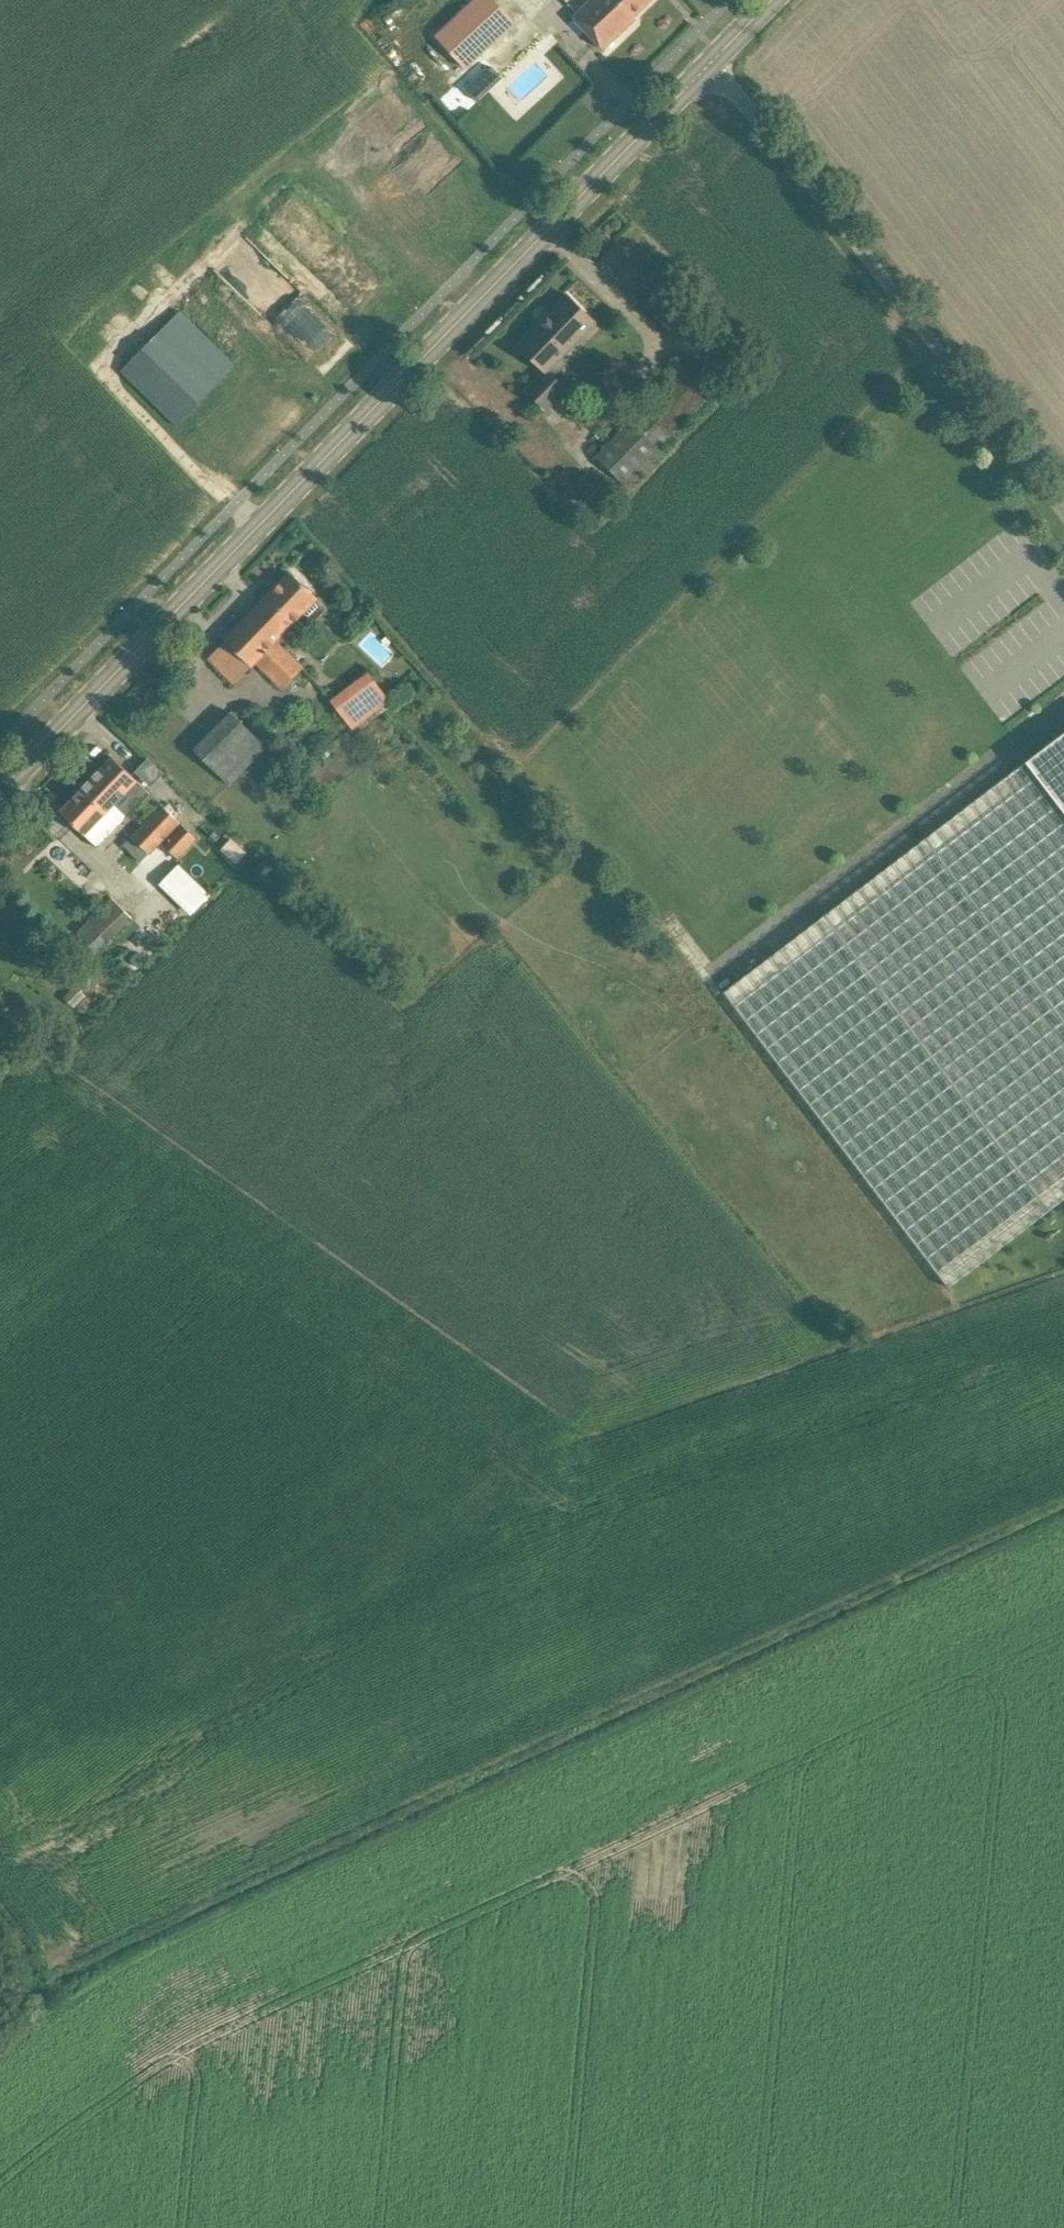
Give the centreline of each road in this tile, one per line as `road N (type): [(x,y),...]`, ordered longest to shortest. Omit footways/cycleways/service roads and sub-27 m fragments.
road 1 (tertiary): [(0,797),(723,53)]
road 2 (unclassified): [(1063,496),(723,53)]

